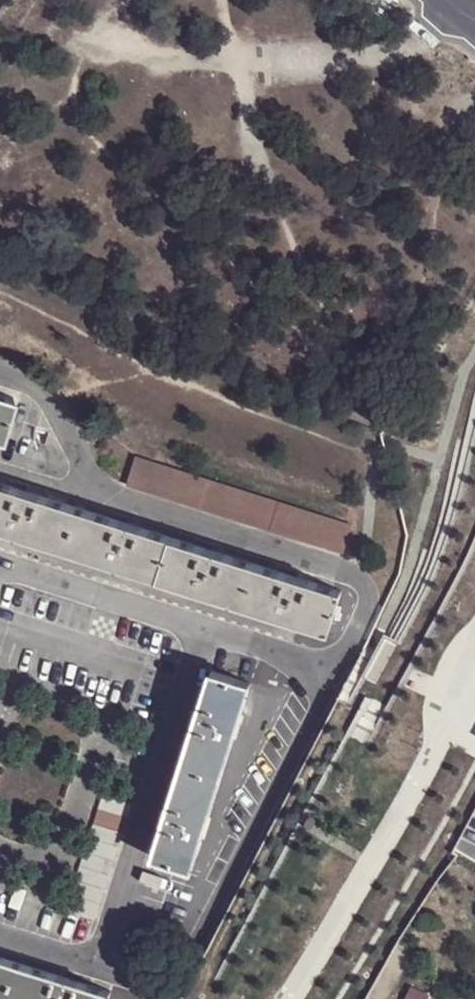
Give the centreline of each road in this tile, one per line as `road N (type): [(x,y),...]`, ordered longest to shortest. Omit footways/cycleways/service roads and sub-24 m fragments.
road 1 (trunk): [(474,569),(248,998)]
road 2 (trunk): [(301,998),(474,663)]

